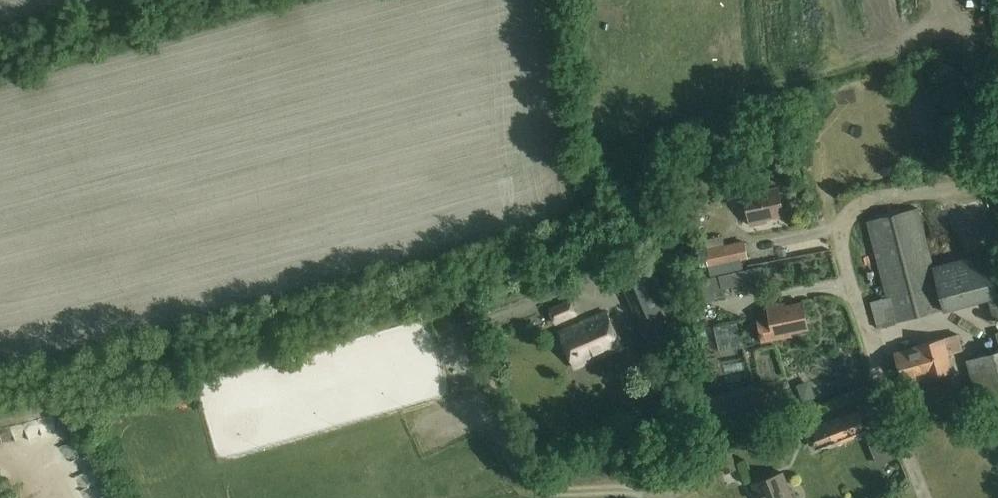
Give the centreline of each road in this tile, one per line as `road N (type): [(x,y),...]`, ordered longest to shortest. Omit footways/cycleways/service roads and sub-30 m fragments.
road 1 (track): [(997,183),(854,203),(836,233),(925,497)]

